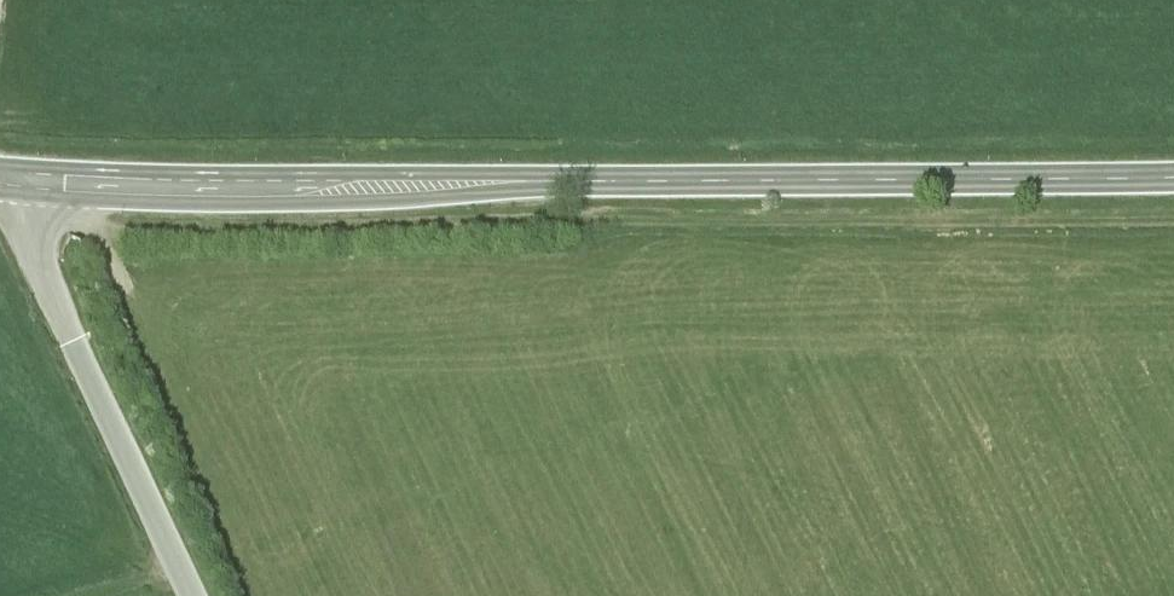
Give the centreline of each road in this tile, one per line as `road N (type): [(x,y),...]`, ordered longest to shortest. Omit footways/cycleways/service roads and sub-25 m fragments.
road 1 (secondary): [(1173,176),(309,190),(0,177)]
road 2 (track): [(1173,211),(16,231)]

